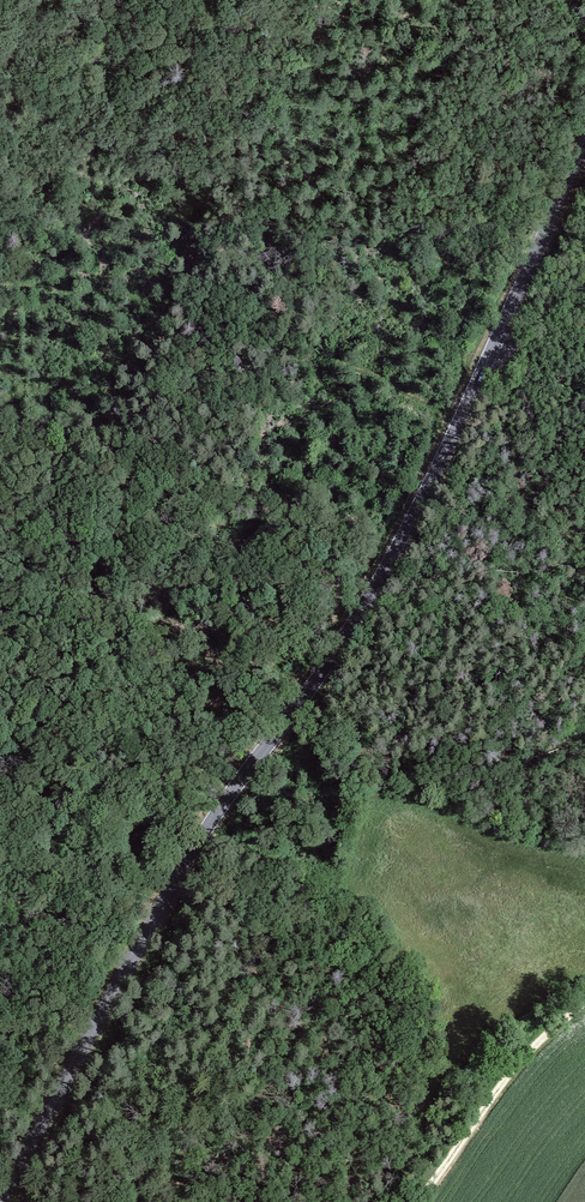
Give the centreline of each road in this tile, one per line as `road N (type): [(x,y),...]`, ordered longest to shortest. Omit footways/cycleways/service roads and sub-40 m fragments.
road 1 (tertiary): [(584,140),(384,570),(196,846),(0,1200)]
road 2 (track): [(568,180),(421,109),(166,89),(0,55)]
road 3 (track): [(429,479),(355,426),(300,360),(210,316),(100,293),(0,287)]
road 4 (track): [(584,1010),(536,1049),(422,1201)]

